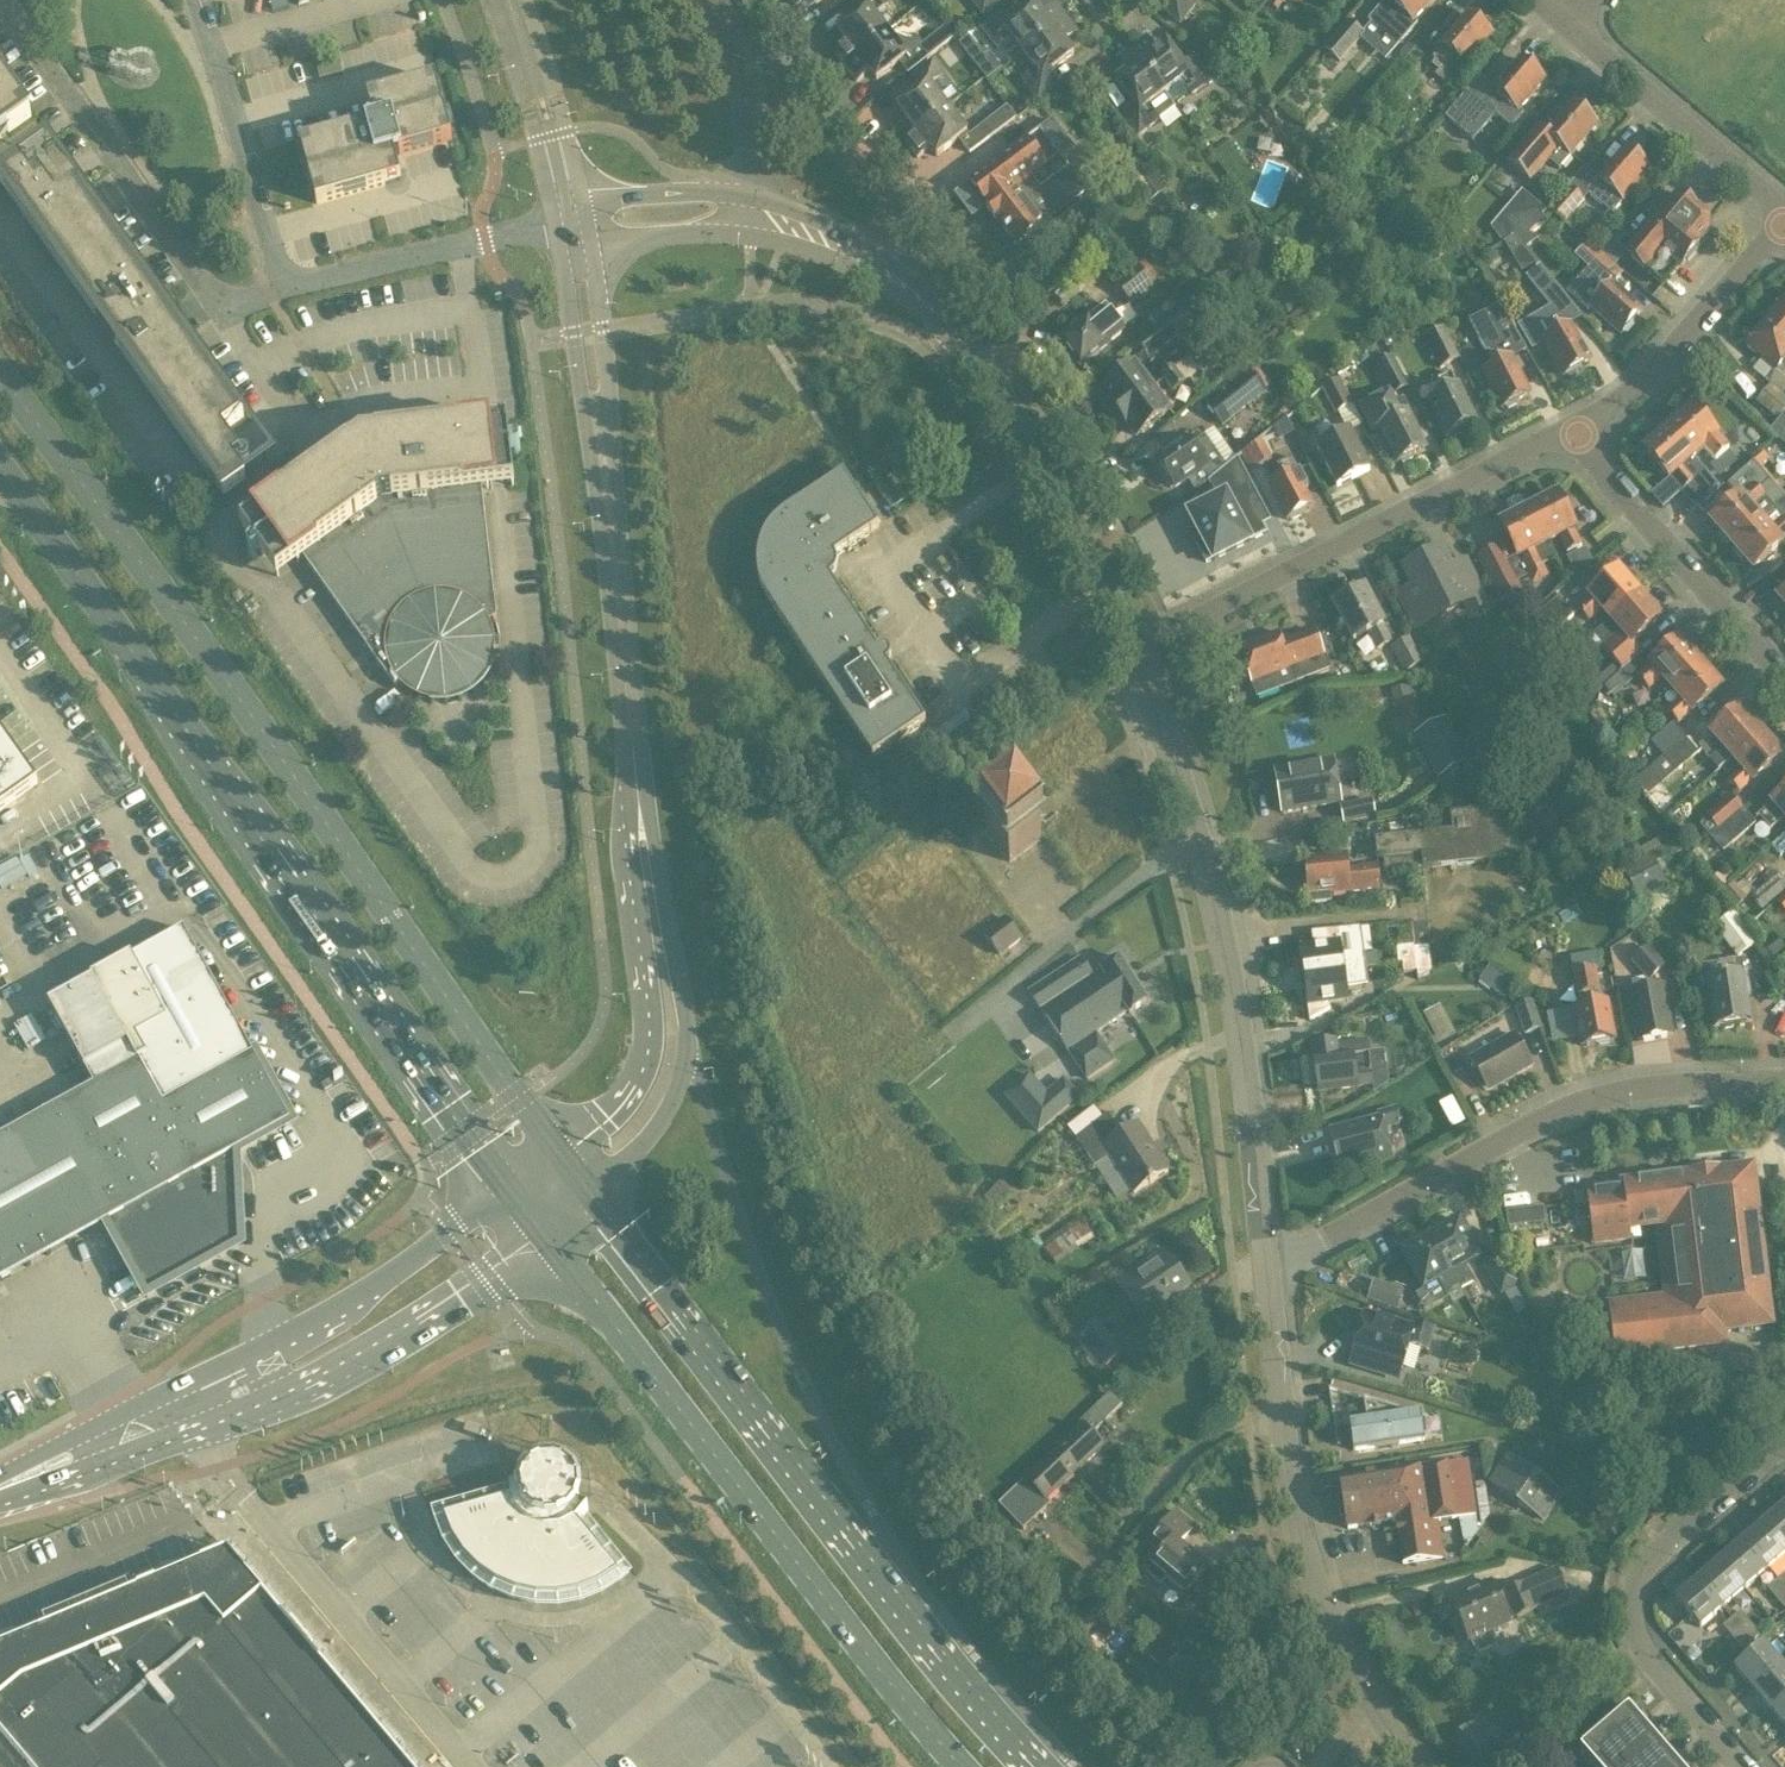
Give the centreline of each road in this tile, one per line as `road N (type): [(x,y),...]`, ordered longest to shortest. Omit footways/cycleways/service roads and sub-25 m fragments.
road 1 (primary): [(576,1183),(0,381)]
road 2 (residential): [(576,1183),(658,1097),(668,1051),(576,250)]
road 3 (primary): [(0,475),(511,1191)]
road 4 (primary): [(1037,1766),(933,1654),(576,1183)]
road 5 (primary): [(549,1239),(885,1681),(964,1766)]
road 6 (residential): [(1132,654),(1218,922),(1267,1261)]
road 7 (tertiary): [(0,1504),(307,1394),(549,1239)]
road 8 (tertiary): [(511,1191),(375,1288),(0,1477)]
road 9 (residential): [(1267,1261),(1300,1257),(1571,1106),(1626,1091),(1784,1082)]
road 10 (residential): [(1267,1261),(1289,1472),(1316,1590),(1376,1709),(1418,1766)]
road 11 (residential): [(1132,654),(1541,443),(1578,436)]
road 12 (residential): [(870,260),(912,291),(980,365),(1040,462),(1132,654)]
road 13 (unclassified): [(283,289),(218,314),(0,8)]
road 14 (residential): [(1784,1443),(1648,1561),(1629,1603),(1643,1655),(1740,1766)]
road 15 (residential): [(1784,681),(1578,436)]
road 16 (unclassified): [(193,0),(283,289)]
road 17 (residential): [(1784,227),(1770,202),(1568,27)]
road 18 (residential): [(1578,436),(1646,379),(1784,227)]
road 19 (unclassified): [(283,289),(530,230)]
road 20 (residential): [(748,197),(739,73),(706,0)]
road 21 (residential): [(748,197),(638,196),(568,207)]
road 22 (residential): [(576,250),(656,235),(752,236)]
road 23 (residential): [(870,260),(838,231),(748,197)]
road 24 (residential): [(752,236),(870,260)]

